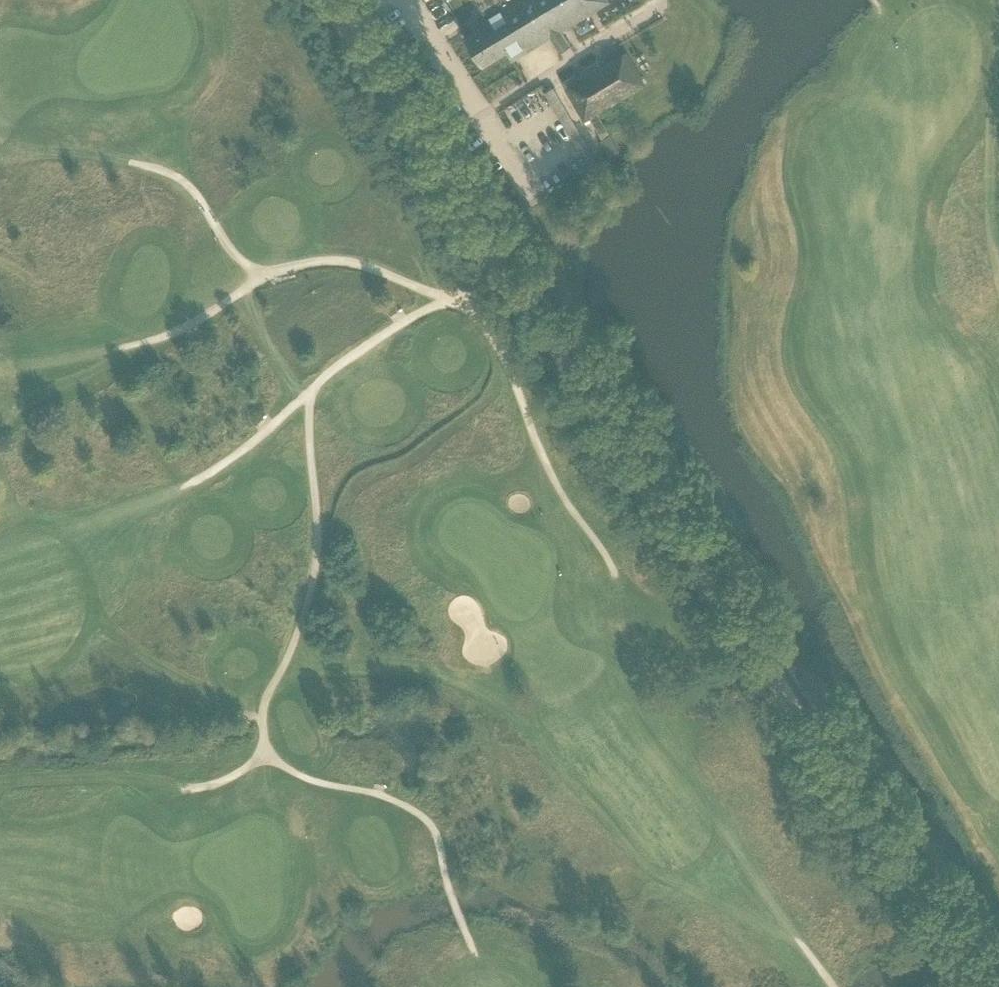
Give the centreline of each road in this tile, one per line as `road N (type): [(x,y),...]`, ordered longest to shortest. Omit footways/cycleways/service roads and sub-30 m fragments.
road 1 (unclassified): [(969,986),(319,0)]

